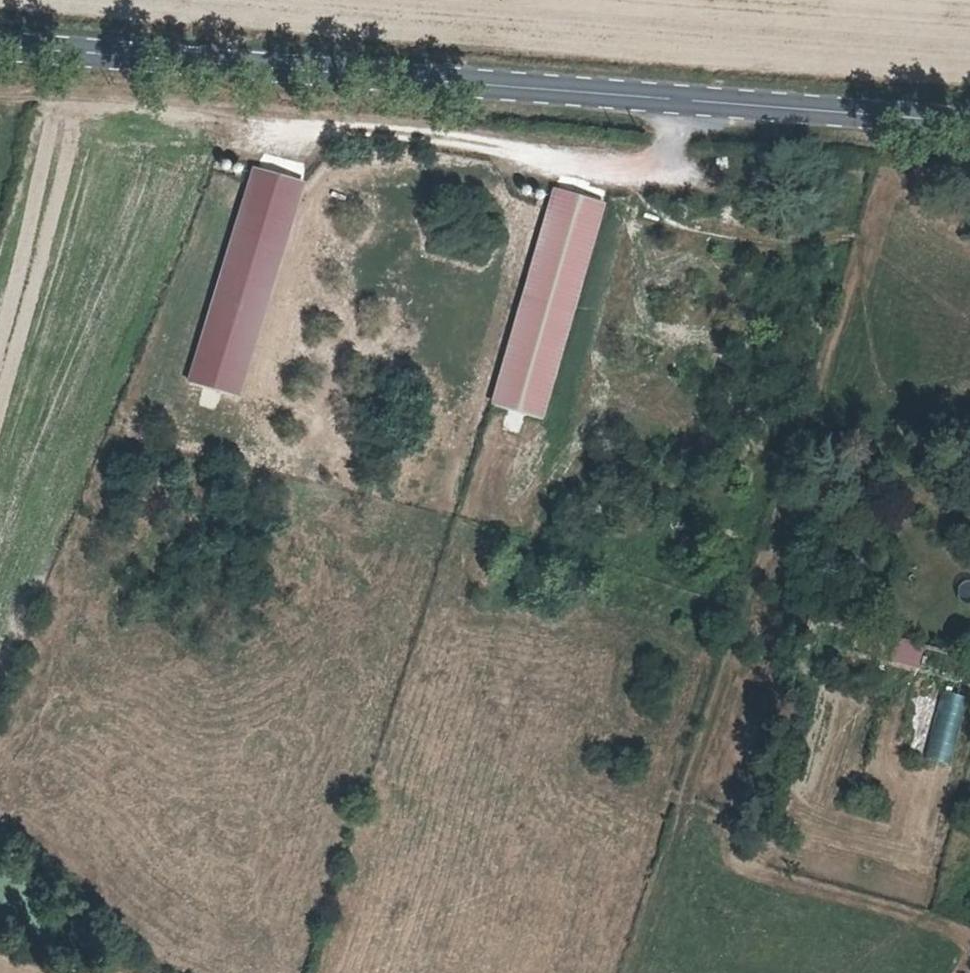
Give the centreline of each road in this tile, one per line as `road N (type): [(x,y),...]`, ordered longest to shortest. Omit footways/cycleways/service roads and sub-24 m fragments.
road 1 (secondary): [(0,55),(969,132)]

